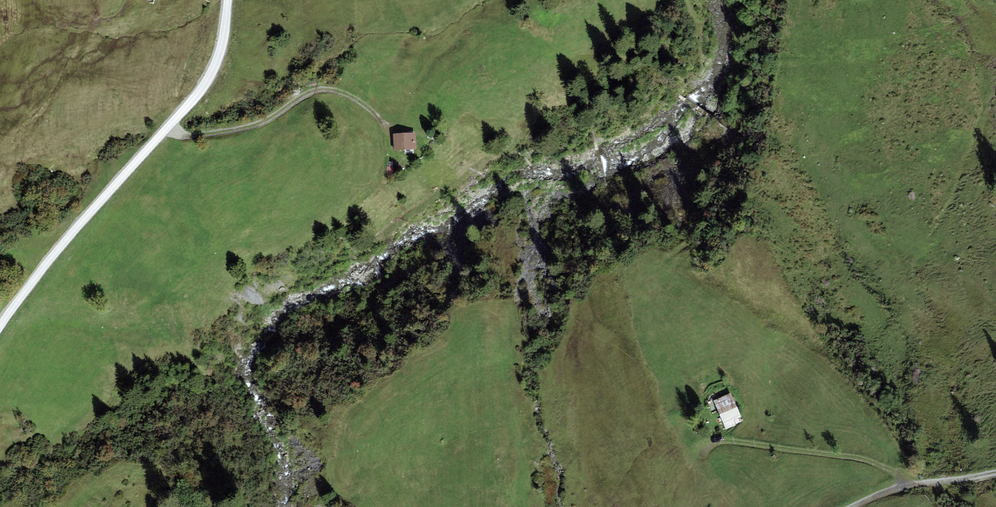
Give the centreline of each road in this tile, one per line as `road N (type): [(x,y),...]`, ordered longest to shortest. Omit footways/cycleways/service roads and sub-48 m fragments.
road 1 (unclassified): [(0,324),(26,280),(207,81),(228,0)]
road 2 (track): [(379,119),(343,92),(319,89),(244,128),(165,130)]
road 3 (track): [(705,447),(868,460),(908,487)]
road 4 (track): [(995,473),(908,487),(861,506)]

